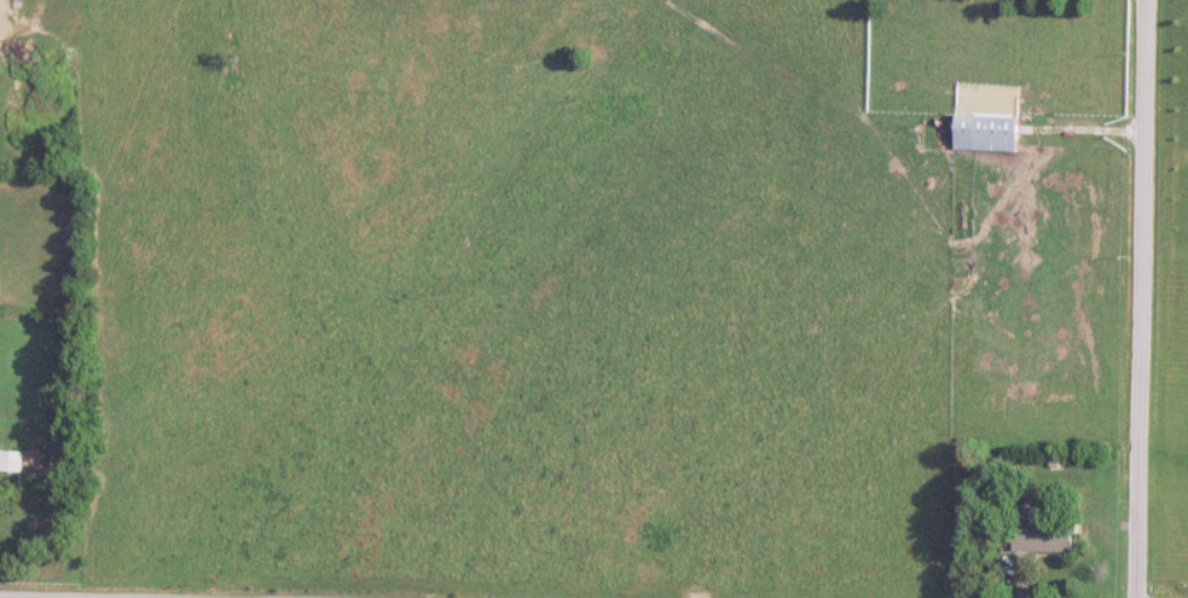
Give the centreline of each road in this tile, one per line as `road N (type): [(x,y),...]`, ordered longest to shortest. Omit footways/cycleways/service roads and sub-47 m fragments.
road 1 (residential): [(1146,0),(1135,597)]

